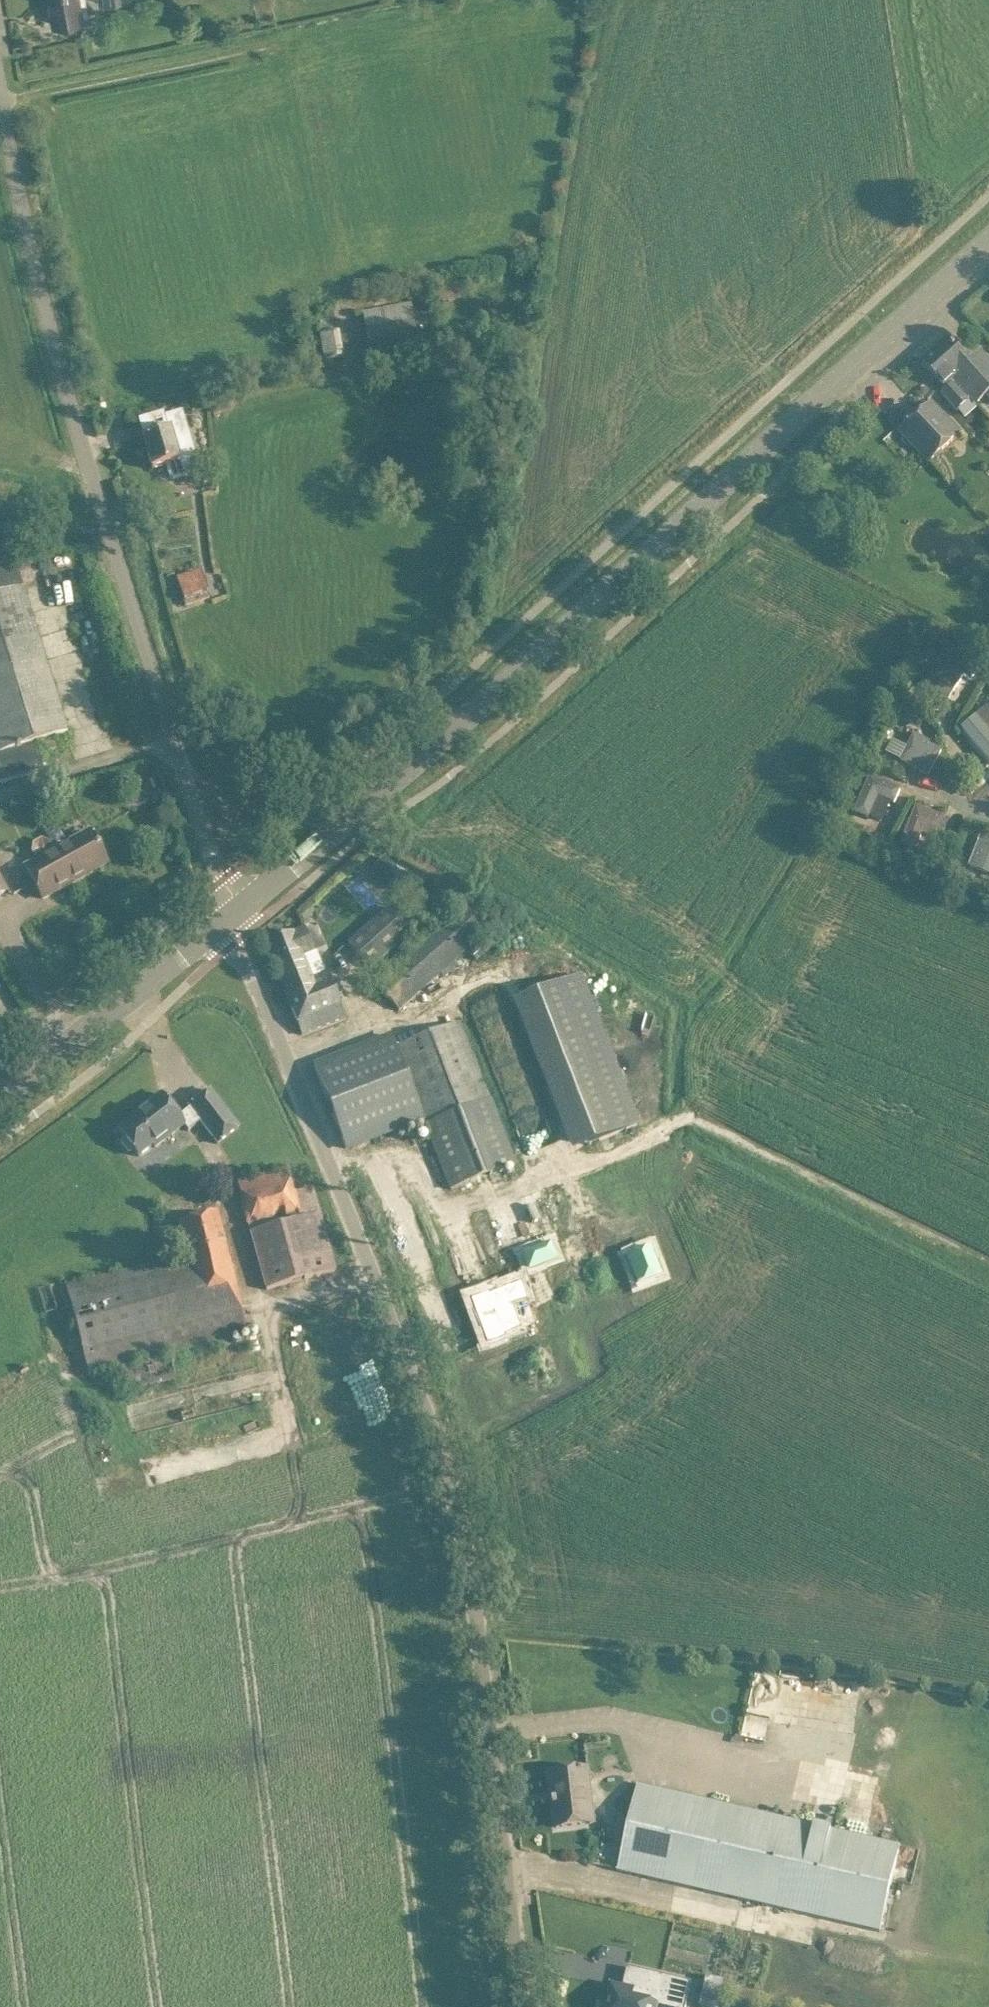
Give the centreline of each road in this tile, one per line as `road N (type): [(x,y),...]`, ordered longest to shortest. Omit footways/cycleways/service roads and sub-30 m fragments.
road 1 (unclassified): [(524,2006),(458,1507),(231,916)]
road 2 (secondary): [(231,916),(448,734),(988,242)]
road 3 (unclassified): [(221,881),(73,418),(0,96)]
road 4 (secondary): [(0,1098),(231,916)]

